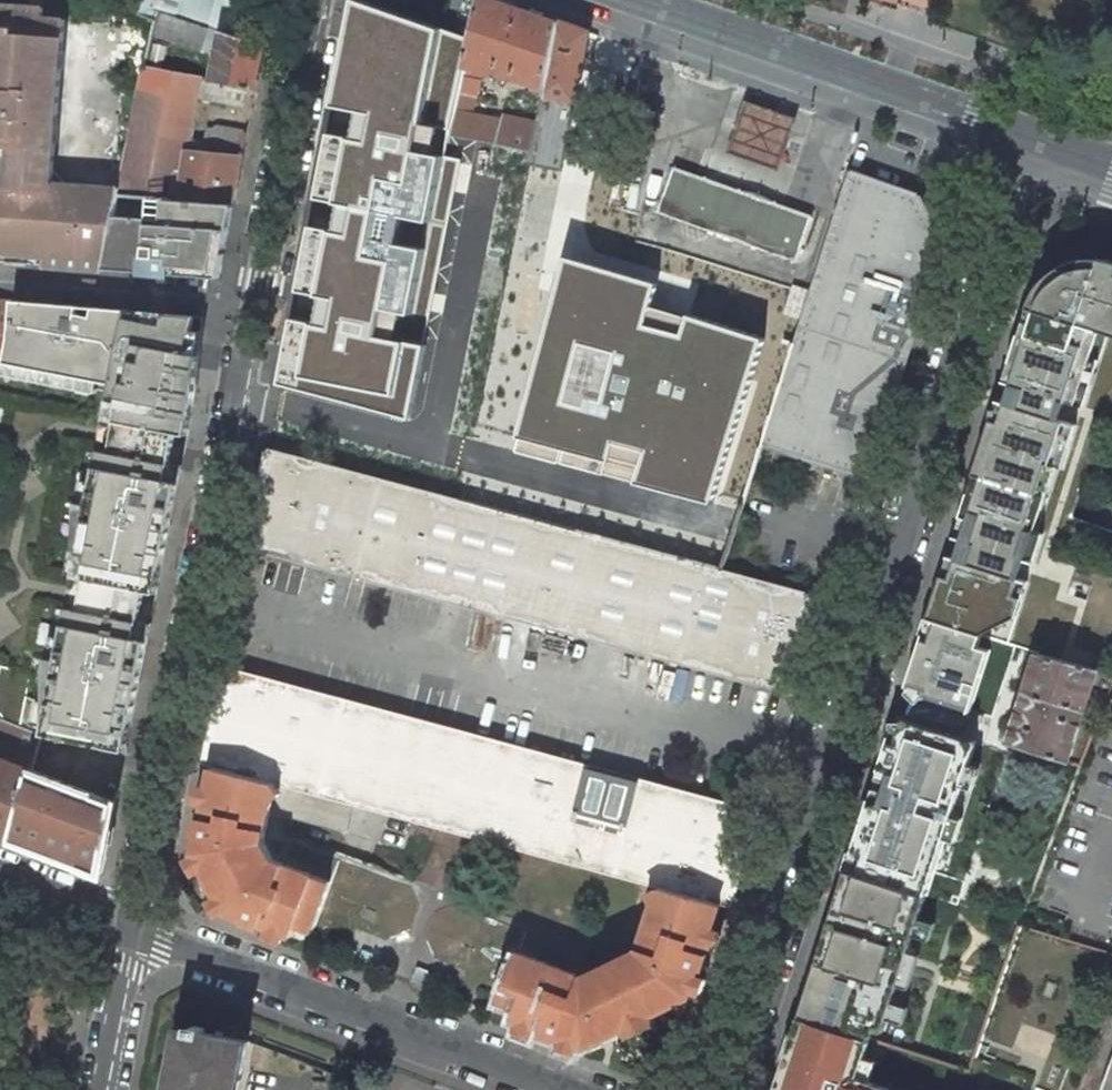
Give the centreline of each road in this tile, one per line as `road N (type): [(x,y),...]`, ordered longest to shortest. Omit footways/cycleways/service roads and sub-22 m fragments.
road 1 (residential): [(1024,163),(723,1089)]
road 2 (residential): [(257,312),(135,929)]
road 3 (secondary): [(560,0),(1024,163)]
road 4 (residential): [(135,929),(560,1089)]
road 5 (residential): [(312,0),(257,312)]
road 6 (residential): [(0,288),(24,275),(119,284),(137,301),(257,312)]
road 7 (residential): [(135,929),(103,1089)]
road 8 (residential): [(0,877),(135,929)]

